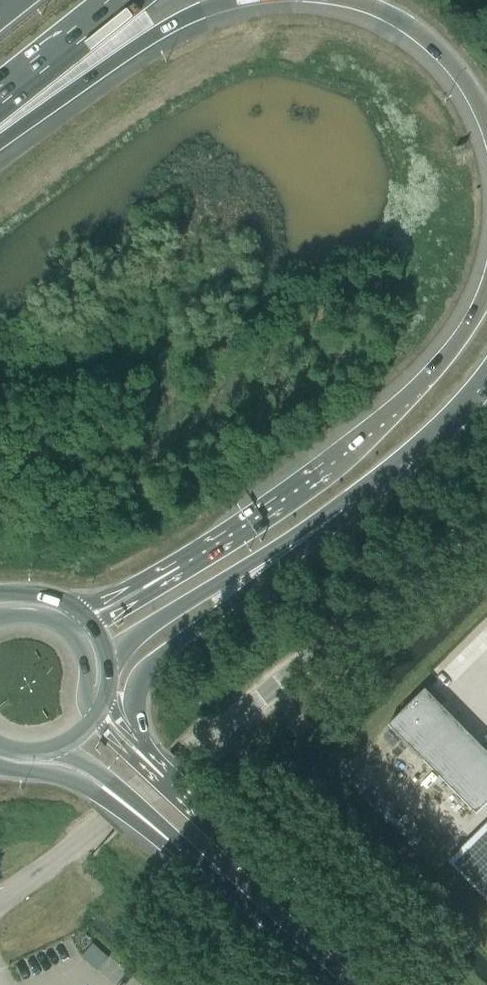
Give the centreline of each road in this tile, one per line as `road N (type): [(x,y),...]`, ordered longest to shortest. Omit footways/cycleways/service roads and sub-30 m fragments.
road 1 (unclassified): [(0,903),(486,517)]
road 2 (motorway): [(486,289),(425,380),(277,497),(176,561)]
road 3 (motorway): [(143,757),(138,696),(151,666),(338,506)]
road 4 (primary): [(379,984),(143,757)]
road 5 (motorway): [(108,661),(147,628),(338,506)]
road 6 (motorway): [(0,127),(160,29),(239,0)]
road 7 (primary): [(148,814),(333,984)]
road 8 (motorway): [(338,506),(430,432),(486,368)]
road 9 (motorway): [(349,0),(421,35),(486,122)]
road 10 (motorway): [(0,100),(124,0)]
road 11 (primary): [(0,767),(67,777),(148,814)]

